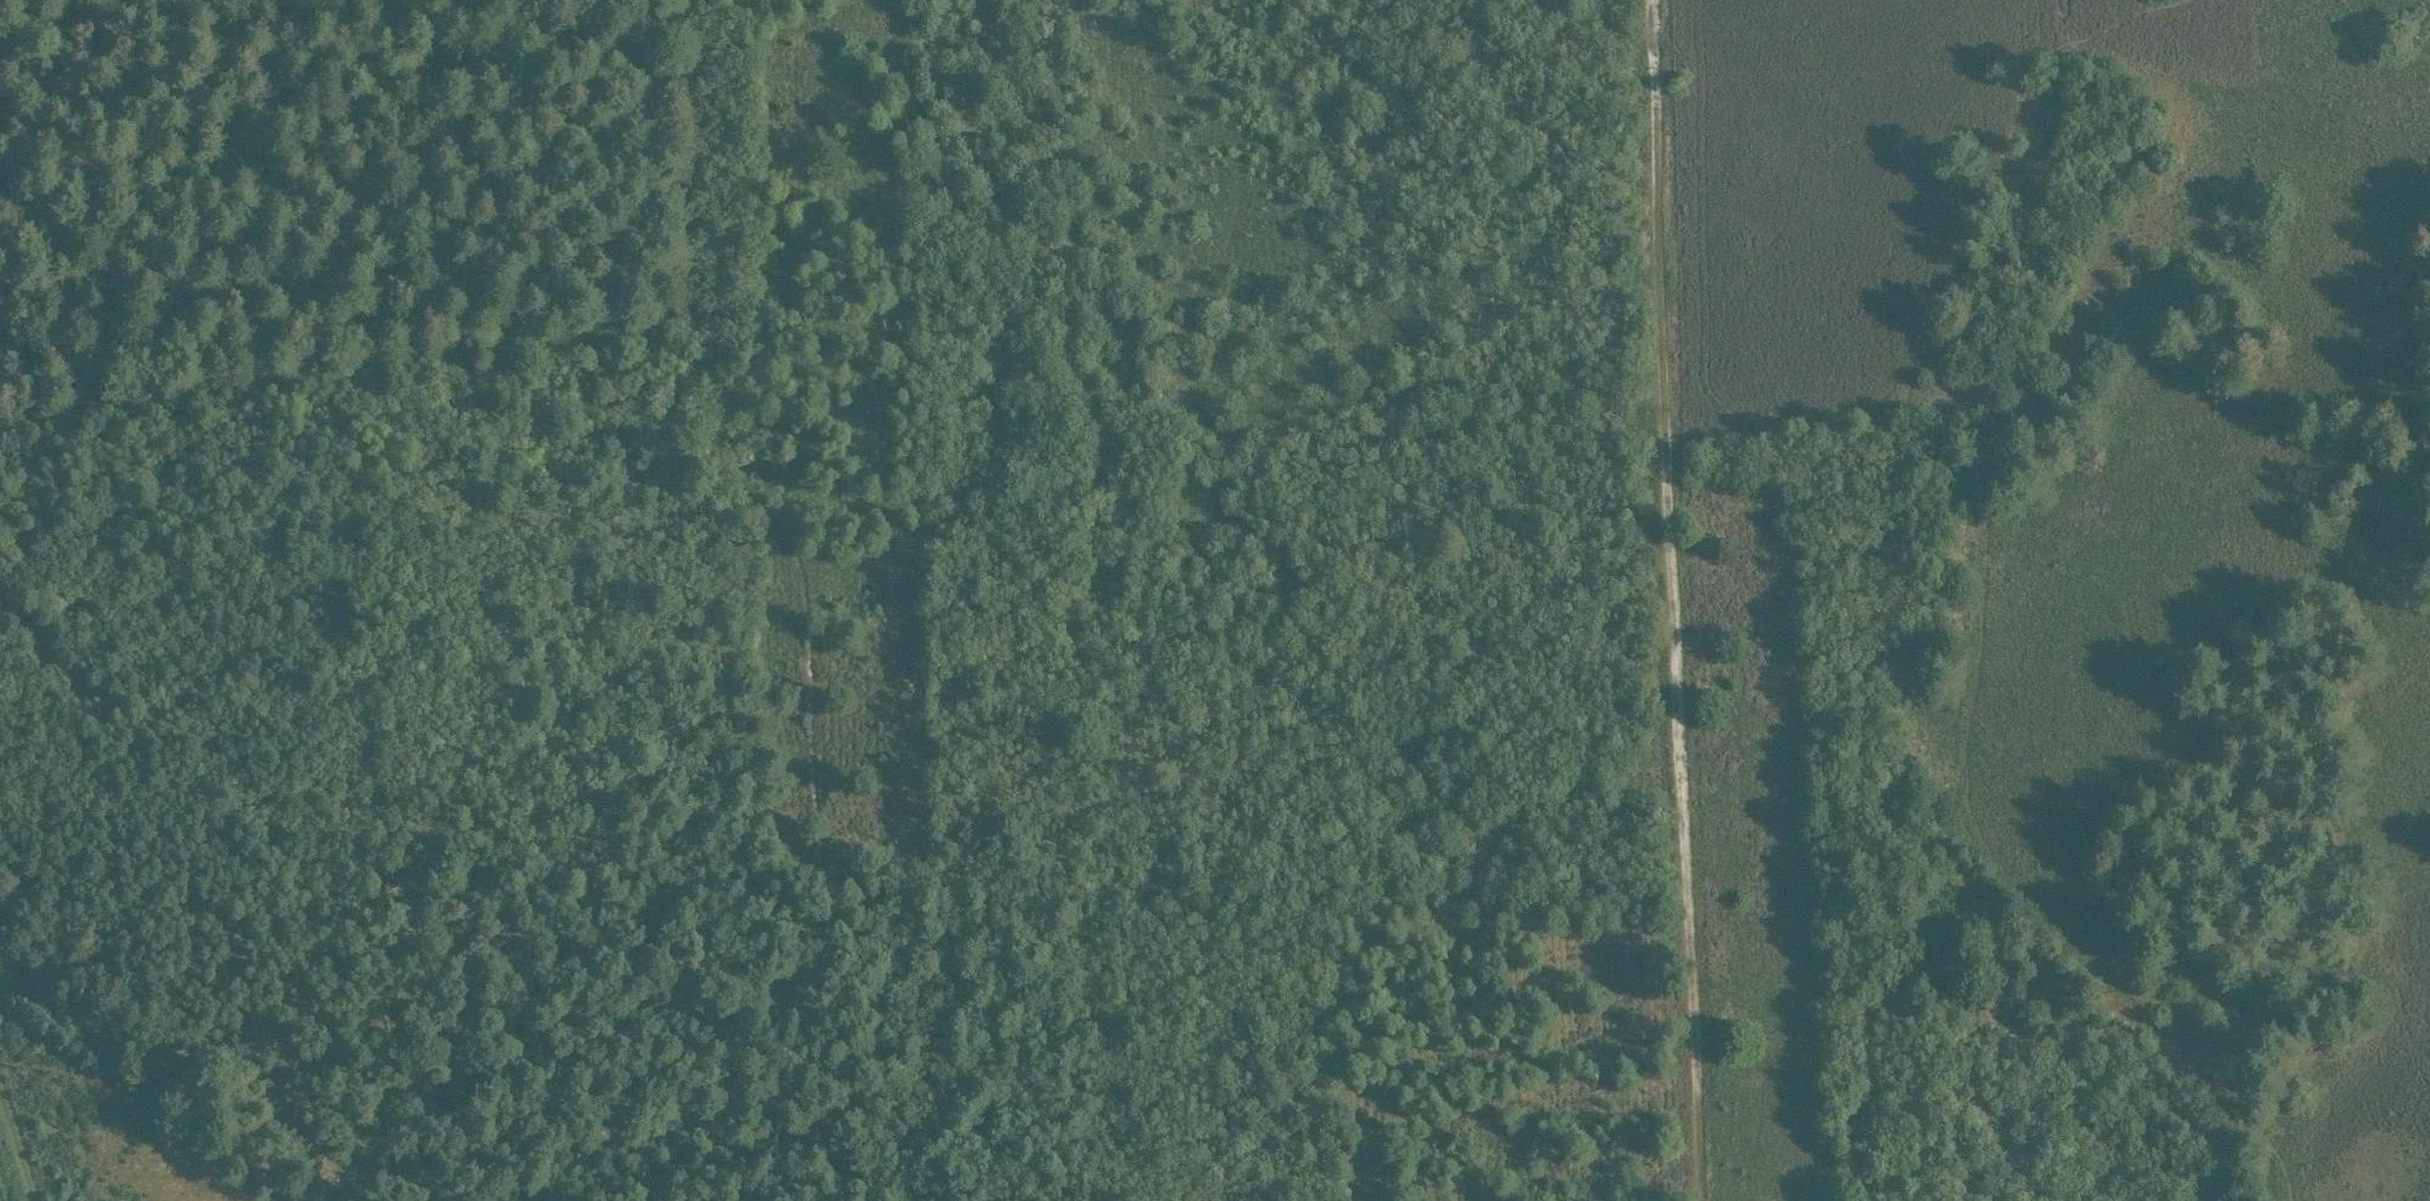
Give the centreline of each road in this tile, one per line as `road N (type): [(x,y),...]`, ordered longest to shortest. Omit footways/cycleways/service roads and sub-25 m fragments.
road 1 (track): [(1702,1200),(1657,0)]
road 2 (track): [(699,304),(692,0)]
road 3 (track): [(39,1200),(0,1072)]

